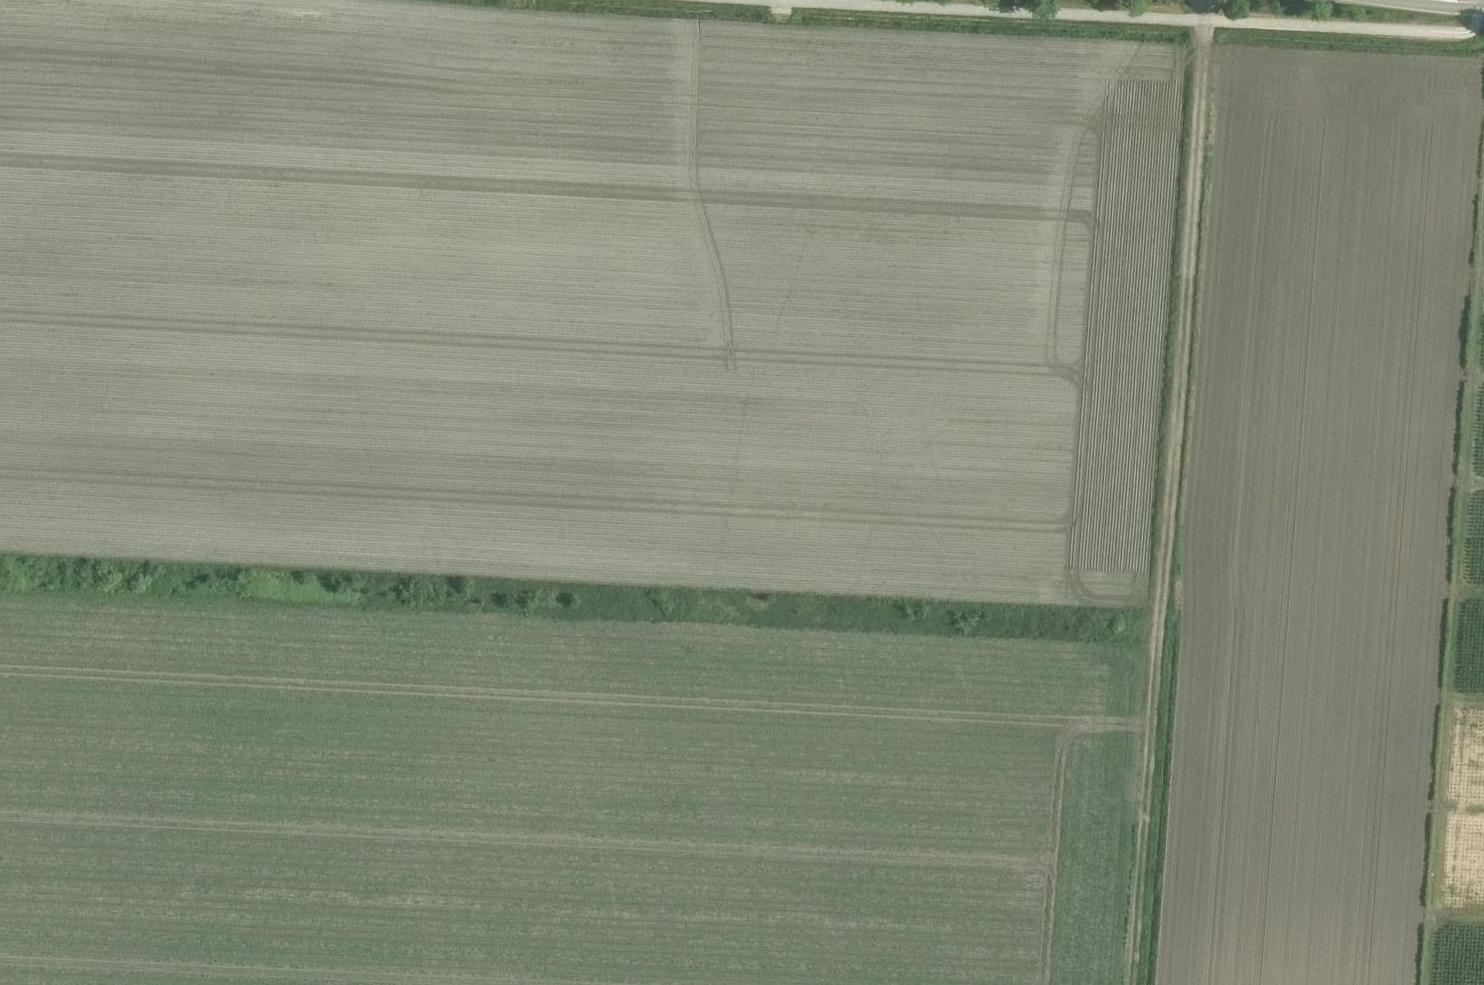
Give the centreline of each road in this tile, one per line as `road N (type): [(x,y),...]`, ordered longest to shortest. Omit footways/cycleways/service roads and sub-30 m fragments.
road 1 (track): [(1204,0),(1131,984)]

